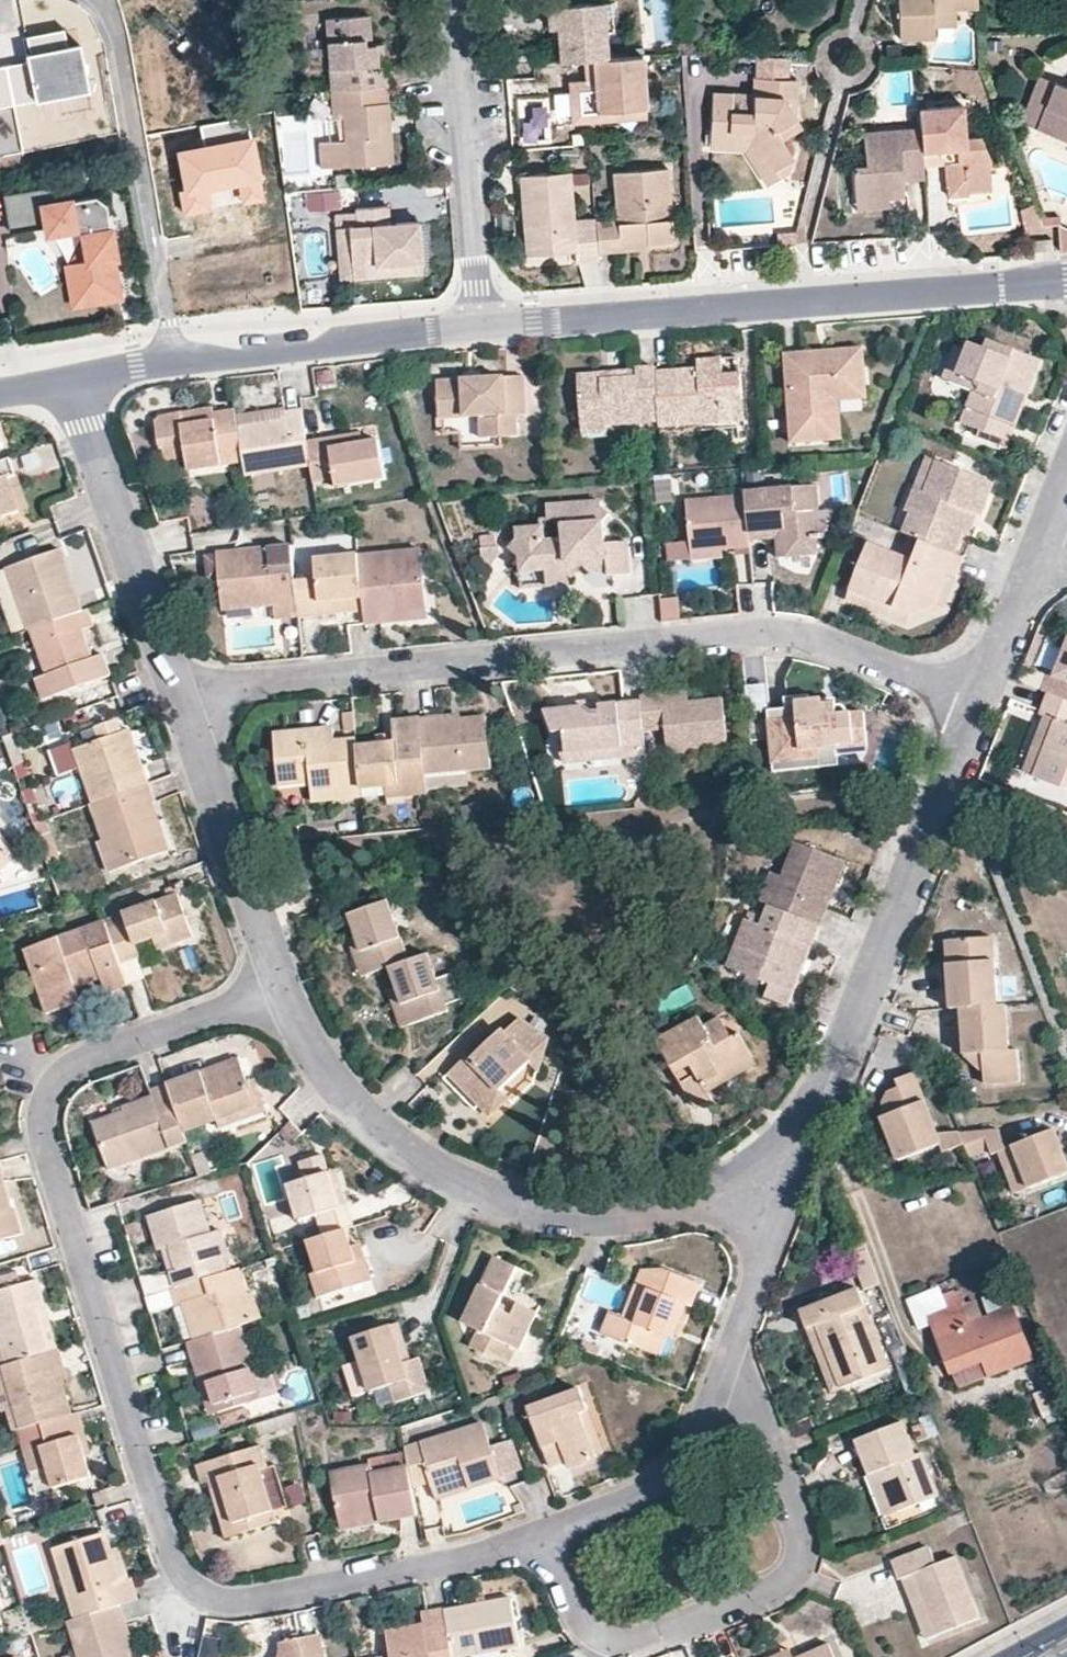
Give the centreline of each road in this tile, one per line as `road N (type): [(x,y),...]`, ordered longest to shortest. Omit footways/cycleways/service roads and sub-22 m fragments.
road 1 (residential): [(178,689),(792,630),(974,700)]
road 2 (residential): [(283,986),(75,1060),(48,1085),(42,1105),(168,1548),(200,1593)]
road 3 (residential): [(794,1189),(619,1212),(565,1210),(465,1184),(378,1128),(341,1088),(302,1034),(283,986)]
road 4 (residential): [(1066,279),(484,327)]
road 5 (residential): [(974,700),(794,1189)]
road 6 (residential): [(595,1632),(632,1637),(789,1582),(799,1572),(801,1538),(751,1397),(722,1380)]
road 7 (residential): [(177,360),(103,0)]
road 8 (residential): [(200,1593),(263,1596),(546,1535)]
road 9 (residential): [(457,0),(484,327)]
road 10 (residential): [(178,689),(71,384)]
road 11 (residential): [(283,986),(178,689)]
road 12 (residential): [(484,327),(177,360)]
road 13 (residential): [(546,1535),(653,1487),(678,1465),(722,1380)]
road 14 (residential): [(722,1380),(794,1189)]
road 15 (residential): [(1045,539),(974,700)]

